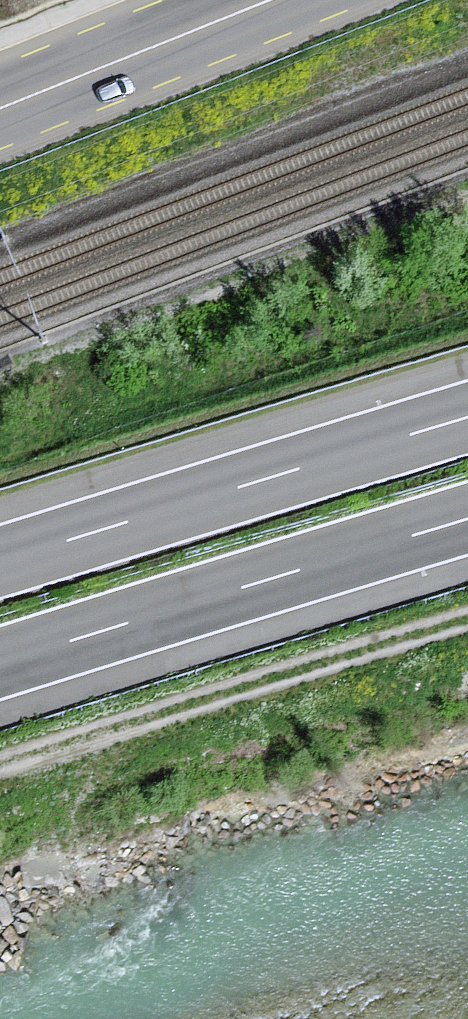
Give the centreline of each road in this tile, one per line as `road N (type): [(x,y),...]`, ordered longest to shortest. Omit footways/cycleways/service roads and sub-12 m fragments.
road 1 (motorway): [(467,416),(0,560)]
road 2 (motorway): [(0,665),(467,521)]
road 3 (track): [(0,761),(151,709),(467,621)]
road 4 (primary): [(269,0),(0,108)]

